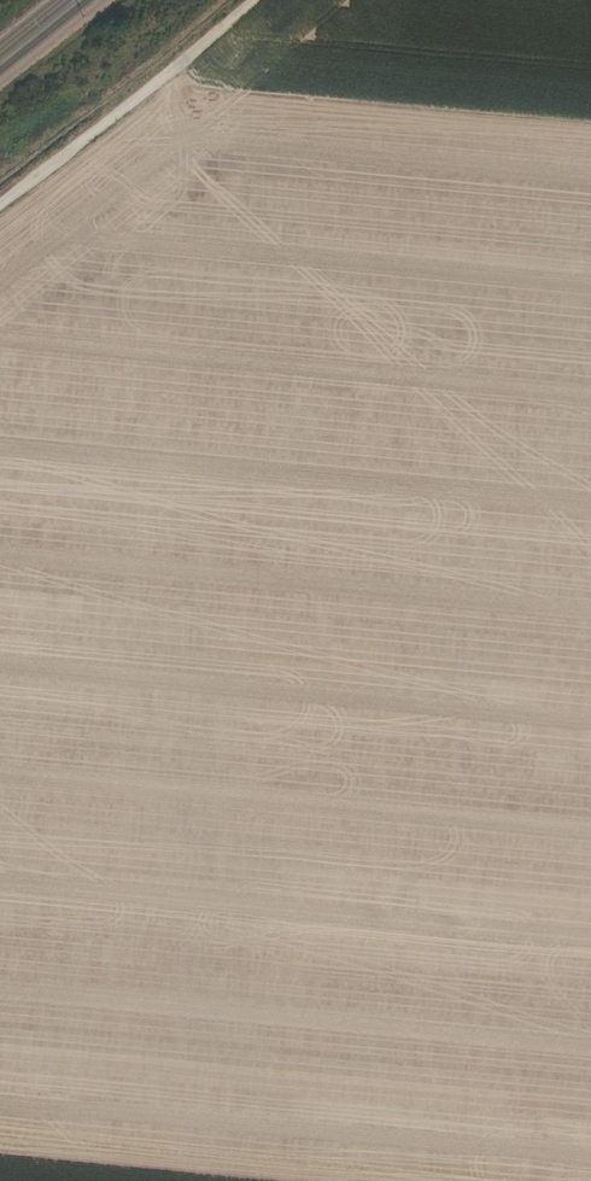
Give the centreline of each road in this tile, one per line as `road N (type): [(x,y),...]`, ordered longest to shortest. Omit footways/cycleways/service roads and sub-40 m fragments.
road 1 (track): [(0,204),(253,0)]

